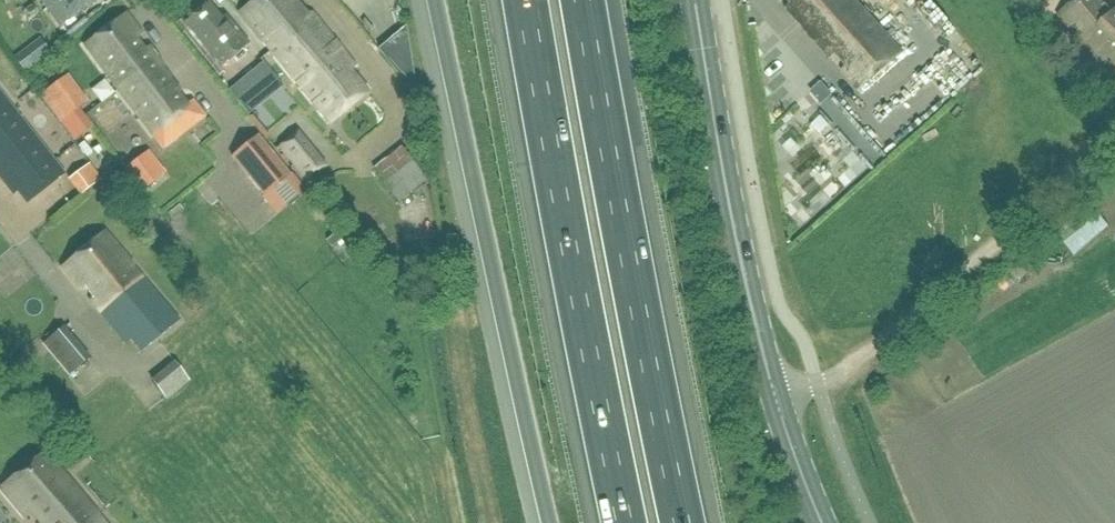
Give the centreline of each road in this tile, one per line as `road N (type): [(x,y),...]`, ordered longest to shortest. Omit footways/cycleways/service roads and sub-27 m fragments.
road 1 (motorway): [(434,0),(549,522)]
road 2 (motorway): [(685,522),(583,0)]
road 3 (motorway): [(524,0),(625,522)]
road 4 (tertiary): [(776,401),(732,219),(697,0)]
road 5 (track): [(849,370),(1114,145)]
road 6 (tertiary): [(821,522),(776,401)]

